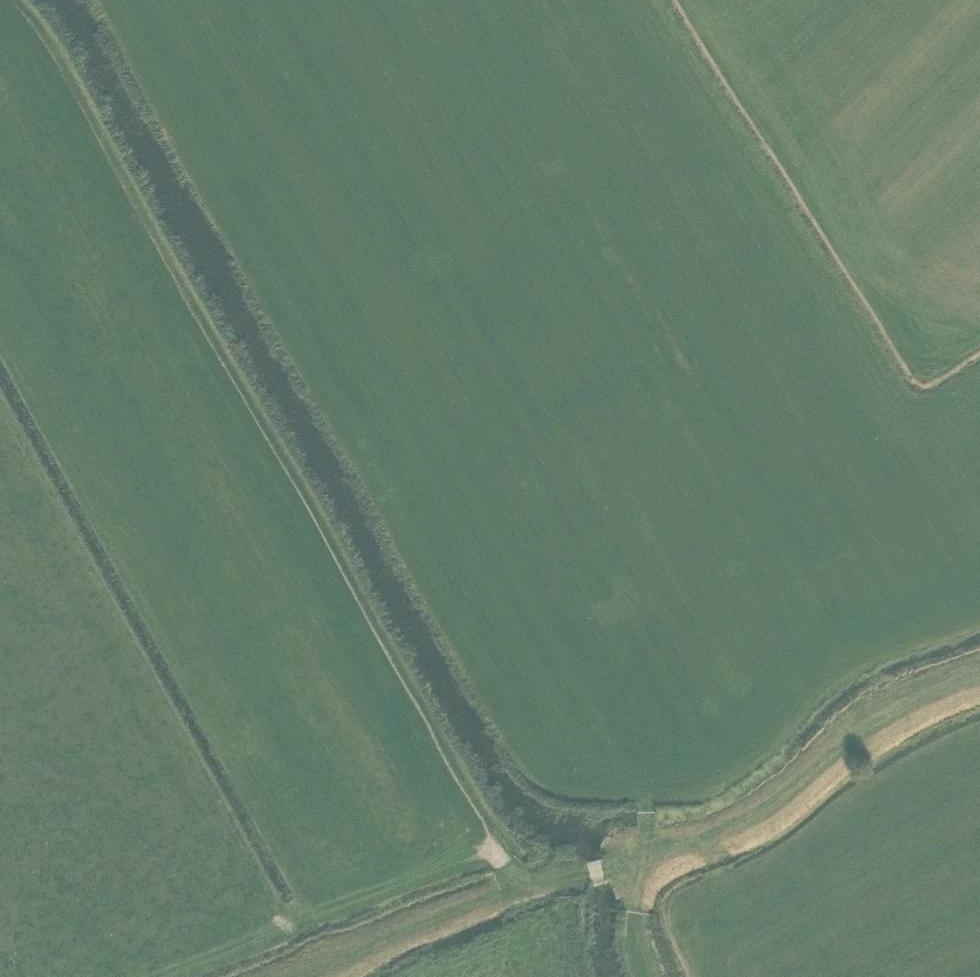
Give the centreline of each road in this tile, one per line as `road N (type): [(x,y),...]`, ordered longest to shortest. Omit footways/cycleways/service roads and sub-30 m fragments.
road 1 (track): [(979,679),(847,741),(741,817),(635,863),(571,876),(304,976)]

